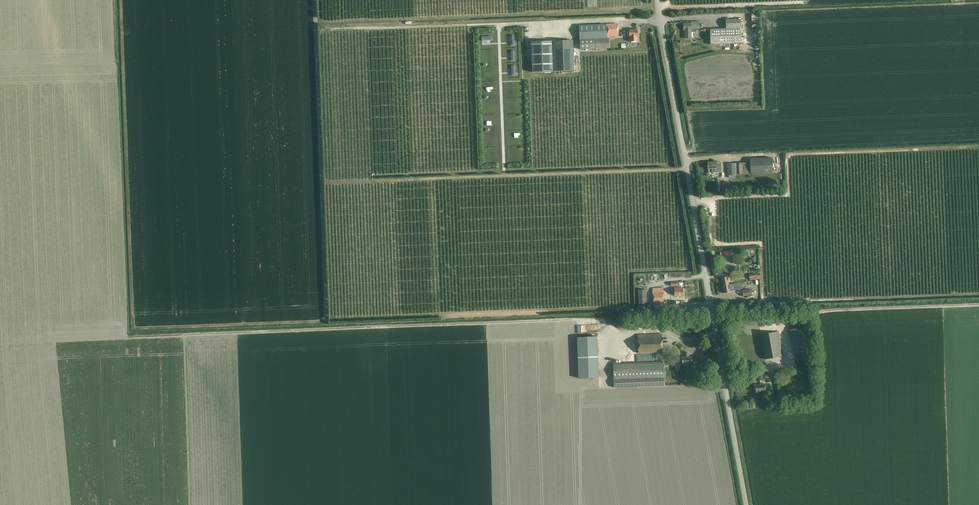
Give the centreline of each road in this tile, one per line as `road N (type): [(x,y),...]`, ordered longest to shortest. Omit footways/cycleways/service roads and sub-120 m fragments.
road 1 (track): [(0,327),(118,323),(127,335),(574,320)]
road 2 (unclassified): [(744,504),(657,0)]
road 3 (track): [(813,313),(978,304)]

